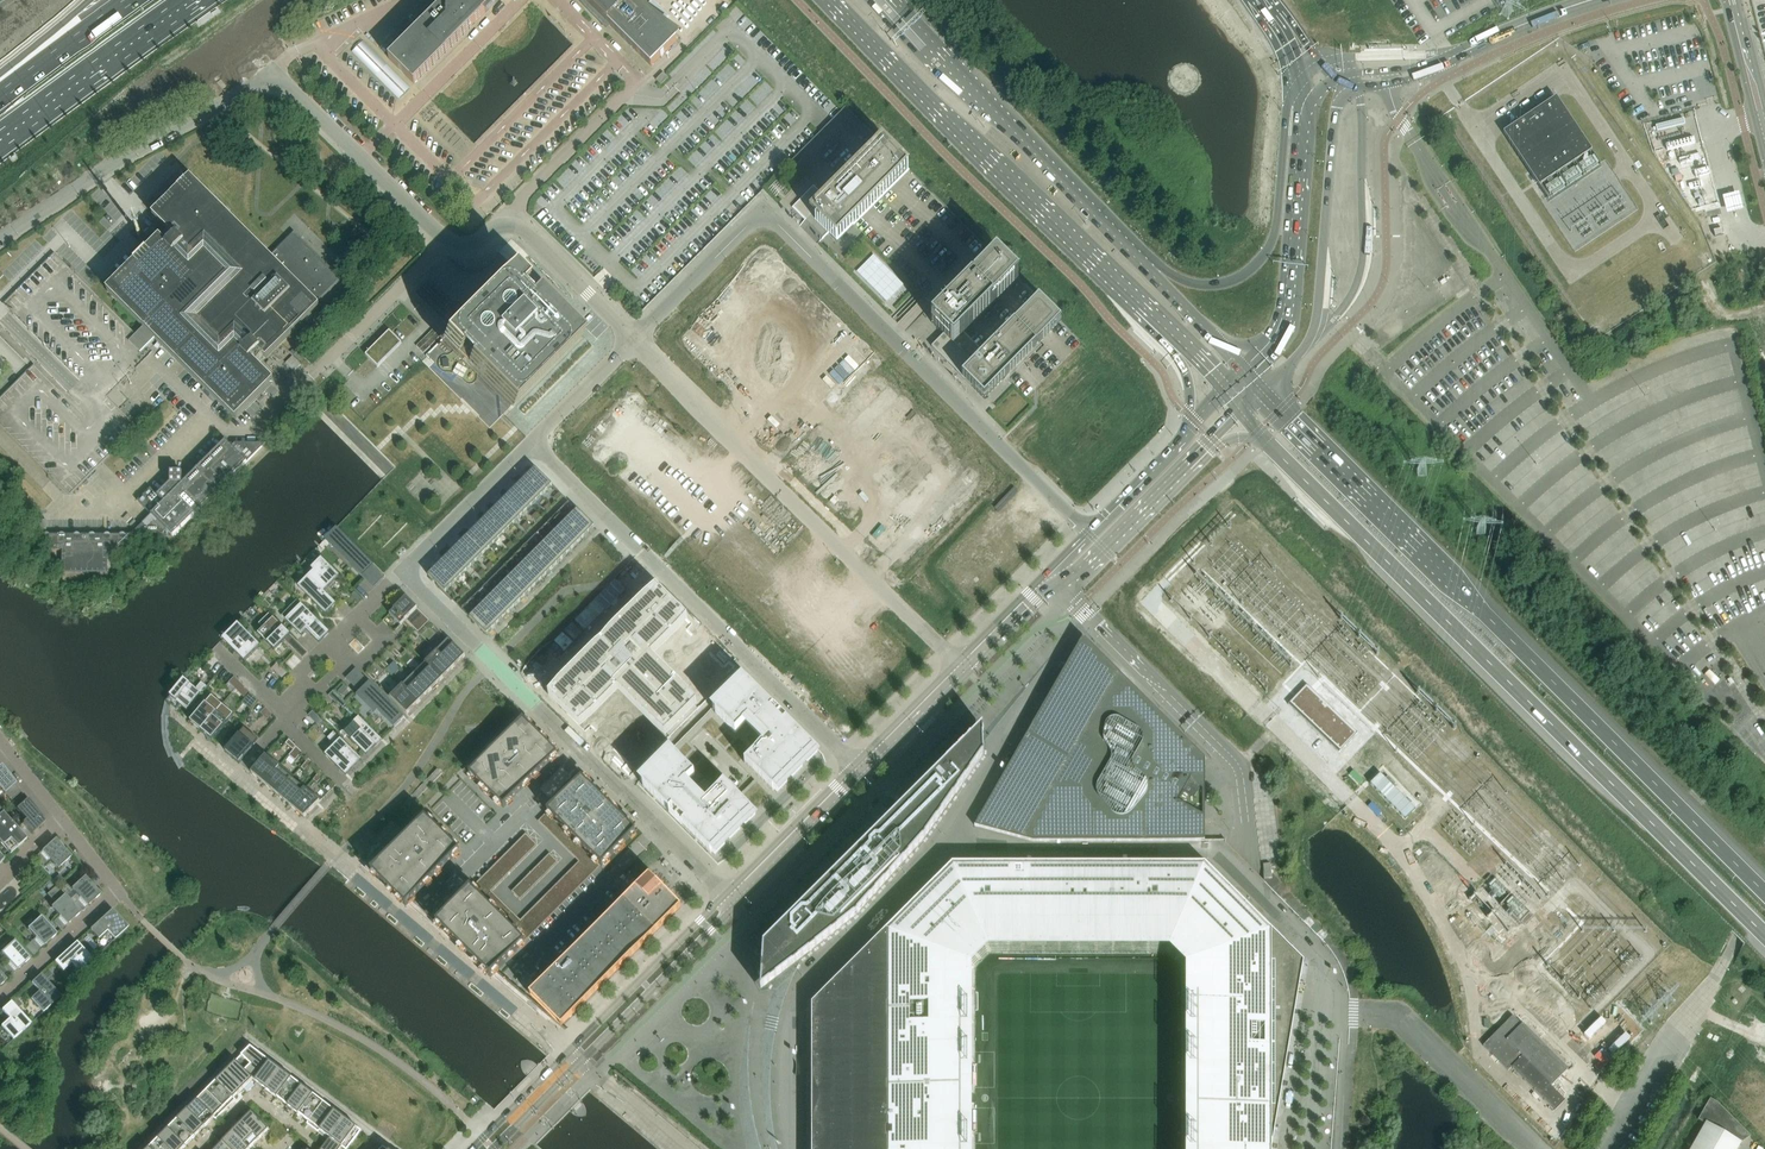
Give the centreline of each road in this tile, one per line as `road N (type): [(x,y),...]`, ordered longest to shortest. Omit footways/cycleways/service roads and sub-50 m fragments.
road 1 (unclassified): [(0,241),(117,159),(275,70),(446,242),(462,246),(495,224),(519,227),(636,341)]
road 2 (trunk): [(1268,438),(1764,940)]
road 3 (trunk): [(1764,891),(1292,423)]
road 4 (unclassified): [(1087,532),(763,212),(636,341)]
road 5 (residential): [(943,850),(1217,851),(1320,958),(1321,1008)]
road 6 (residential): [(403,572),(731,900)]
road 7 (unclassified): [(861,771),(532,445)]
road 8 (trunk): [(834,0),(1140,303)]
road 9 (trunk): [(1273,16),(1287,106),(1270,250),(1247,273),(1212,286),(1142,264)]
road 10 (trunk): [(1142,264),(894,0)]
road 11 (residential): [(790,1148),(788,1028),(798,994),(943,850)]
road 12 (secondary): [(731,900),(705,916),(473,1148)]
road 13 (secondary): [(492,1148),(718,927),(731,900)]
road 14 (secondary): [(1285,370),(1316,321),(1333,124),(1341,101),(1358,88)]
road 15 (residential): [(1087,620),(943,850)]
road 16 (secondary): [(1305,117),(1287,316),(1245,373)]
road 17 (secondary): [(1050,581),(861,771)]
road 18 (residential): [(0,1000),(118,890),(62,822)]
road 19 (trunk): [(0,126),(178,0)]
road 20 (secondary): [(1050,581),(1094,561),(1205,448)]
road 21 (secondary): [(861,771),(731,900)]
road 22 (residential): [(532,445),(403,572)]
road 23 (residential): [(767,986),(755,1059),(766,1148)]
road 24 (tertiary): [(1723,0),(1764,158)]
road 25 (trunk): [(126,0),(0,89)]
road 26 (secondary): [(1456,55),(1596,0)]
road 27 (trunk): [(1245,373),(1142,264)]
road 28 (residential): [(1321,1008),(1344,1031),(1338,1148)]
road 29 (unclassified): [(636,341),(532,445)]
road 30 (trunk): [(1140,303),(1185,372),(1190,406),(1182,435)]
road 31 (residential): [(1321,1008),(1309,1148)]
road 32 (secondary): [(1182,435),(1087,532)]
road 33 (secondary): [(1456,55),(1335,78)]
road 34 (trunk): [(1140,303),(1227,390)]

